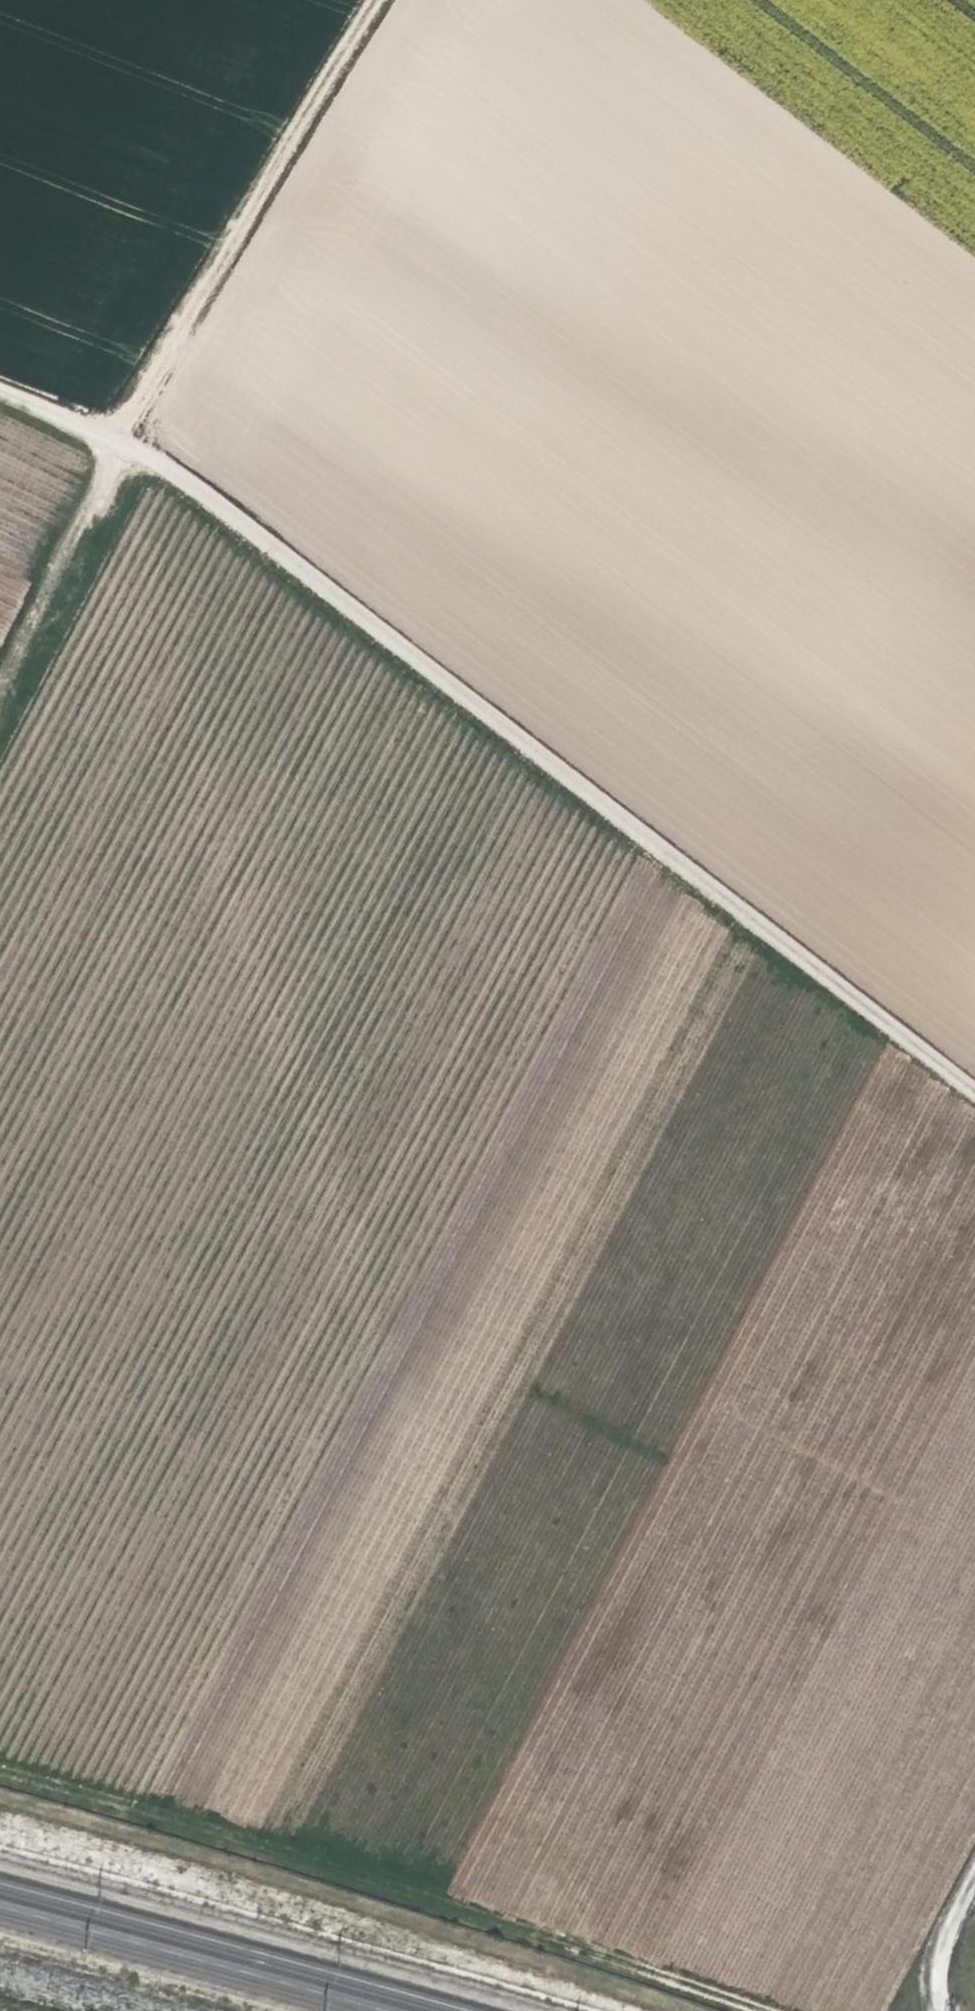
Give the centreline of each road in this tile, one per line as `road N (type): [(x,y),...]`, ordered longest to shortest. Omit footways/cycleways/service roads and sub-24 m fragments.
road 1 (track): [(0,1775),(380,1886),(764,2010)]
road 2 (track): [(381,0),(116,425),(0,668)]

